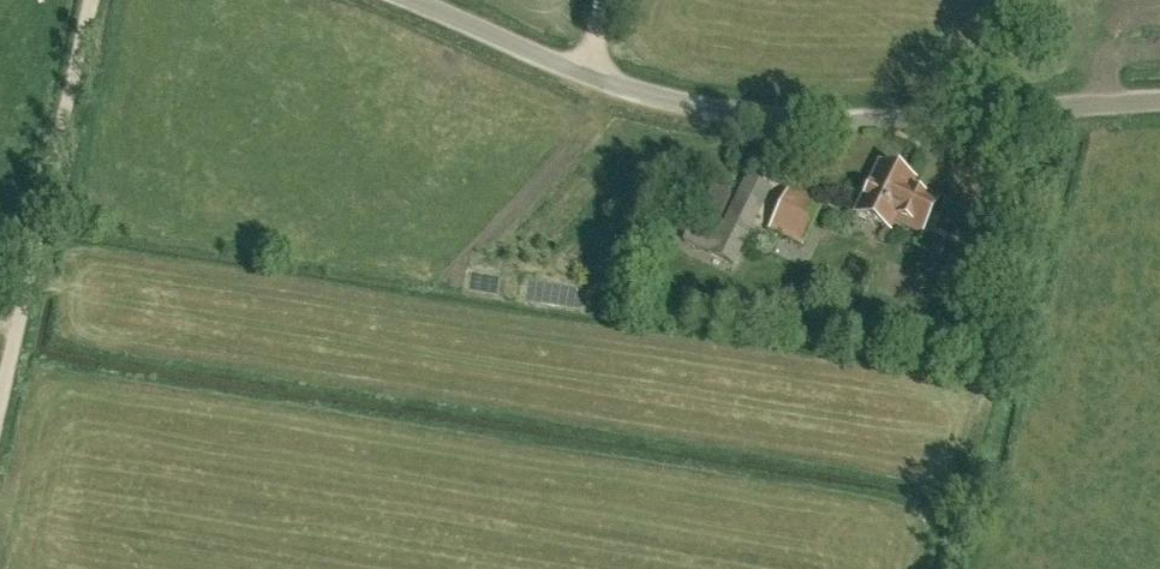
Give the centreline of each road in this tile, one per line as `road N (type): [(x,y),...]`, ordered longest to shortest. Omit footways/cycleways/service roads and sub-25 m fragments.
road 1 (unclassified): [(1159,103),(790,123),(677,104),(553,65),(407,0)]
road 2 (track): [(99,0),(0,419)]

